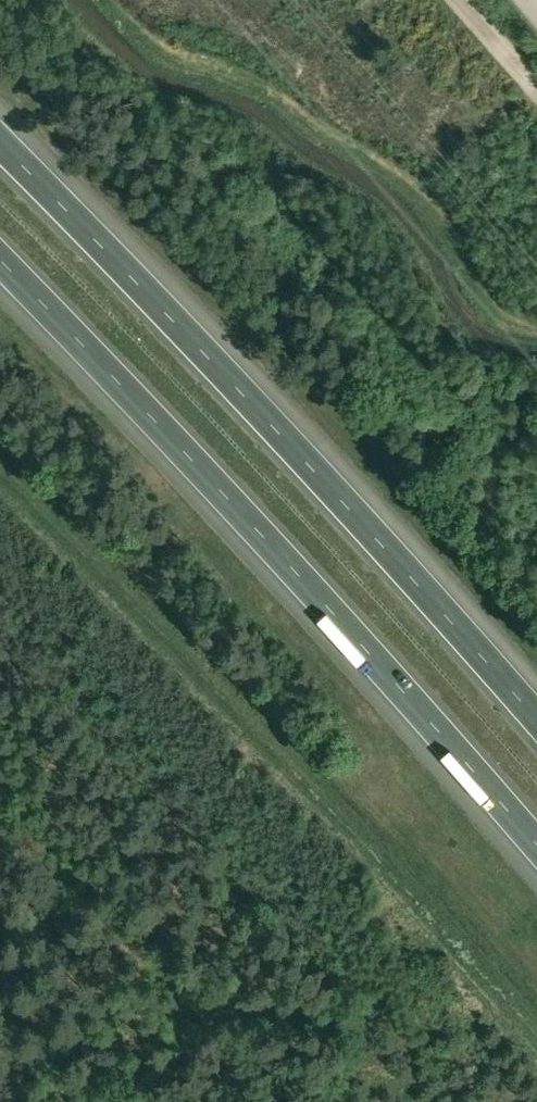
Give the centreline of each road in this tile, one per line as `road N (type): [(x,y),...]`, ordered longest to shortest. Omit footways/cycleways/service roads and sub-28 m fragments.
road 1 (motorway): [(0,264),(121,384),(536,847)]
road 2 (motorway): [(536,718),(0,143)]

